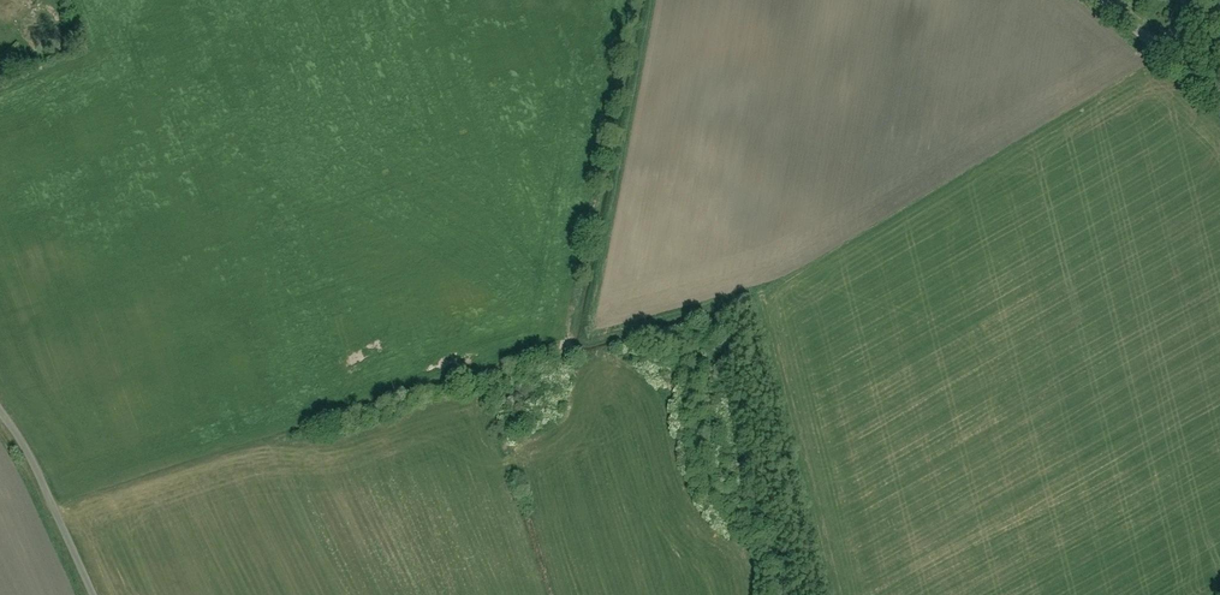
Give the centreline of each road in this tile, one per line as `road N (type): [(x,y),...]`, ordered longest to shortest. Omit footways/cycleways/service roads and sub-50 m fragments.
road 1 (unclassified): [(95,594),(34,465),(0,413)]
road 2 (unclassified): [(1219,97),(1112,0)]

